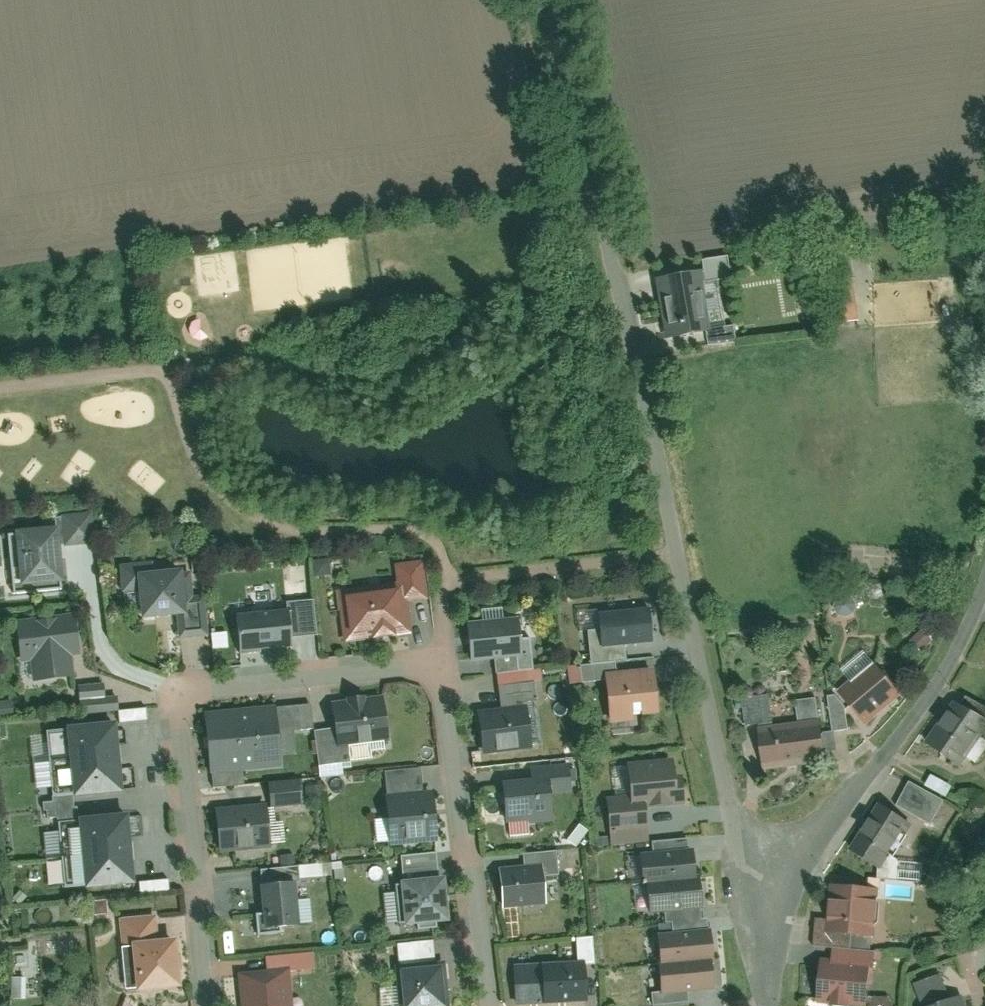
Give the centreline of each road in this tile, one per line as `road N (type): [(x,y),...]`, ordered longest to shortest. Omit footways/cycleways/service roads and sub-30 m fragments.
road 1 (residential): [(747,879),(682,552),(547,0)]
road 2 (residential): [(490,1005),(448,692),(435,673),(405,668),(200,691),(179,718),(208,1005)]
road 3 (residential): [(984,592),(954,668),(811,846),(747,879)]
road 4 (residential): [(764,1005),(747,879)]

